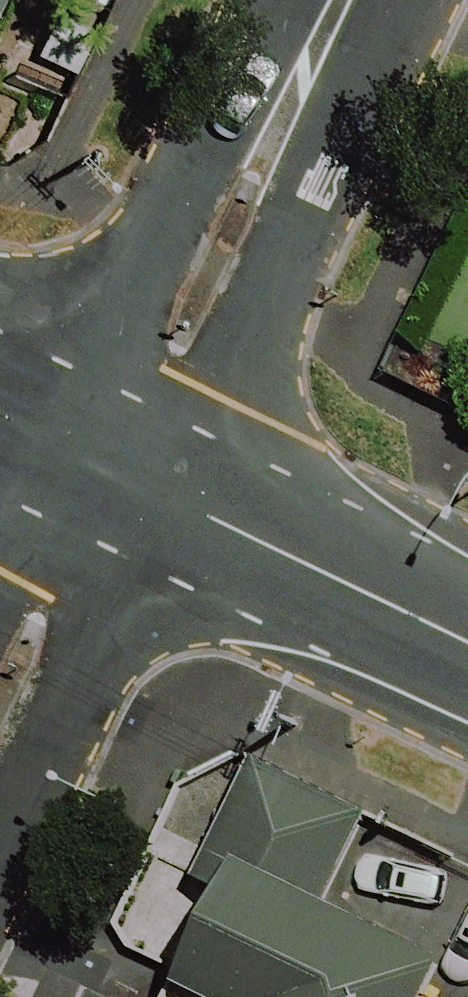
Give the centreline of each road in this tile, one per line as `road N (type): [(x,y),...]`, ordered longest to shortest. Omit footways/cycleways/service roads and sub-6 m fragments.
road 1 (residential): [(96,446),(326,0)]
road 2 (residential): [(96,446),(467,624)]
road 3 (residential): [(0,653),(96,446)]

